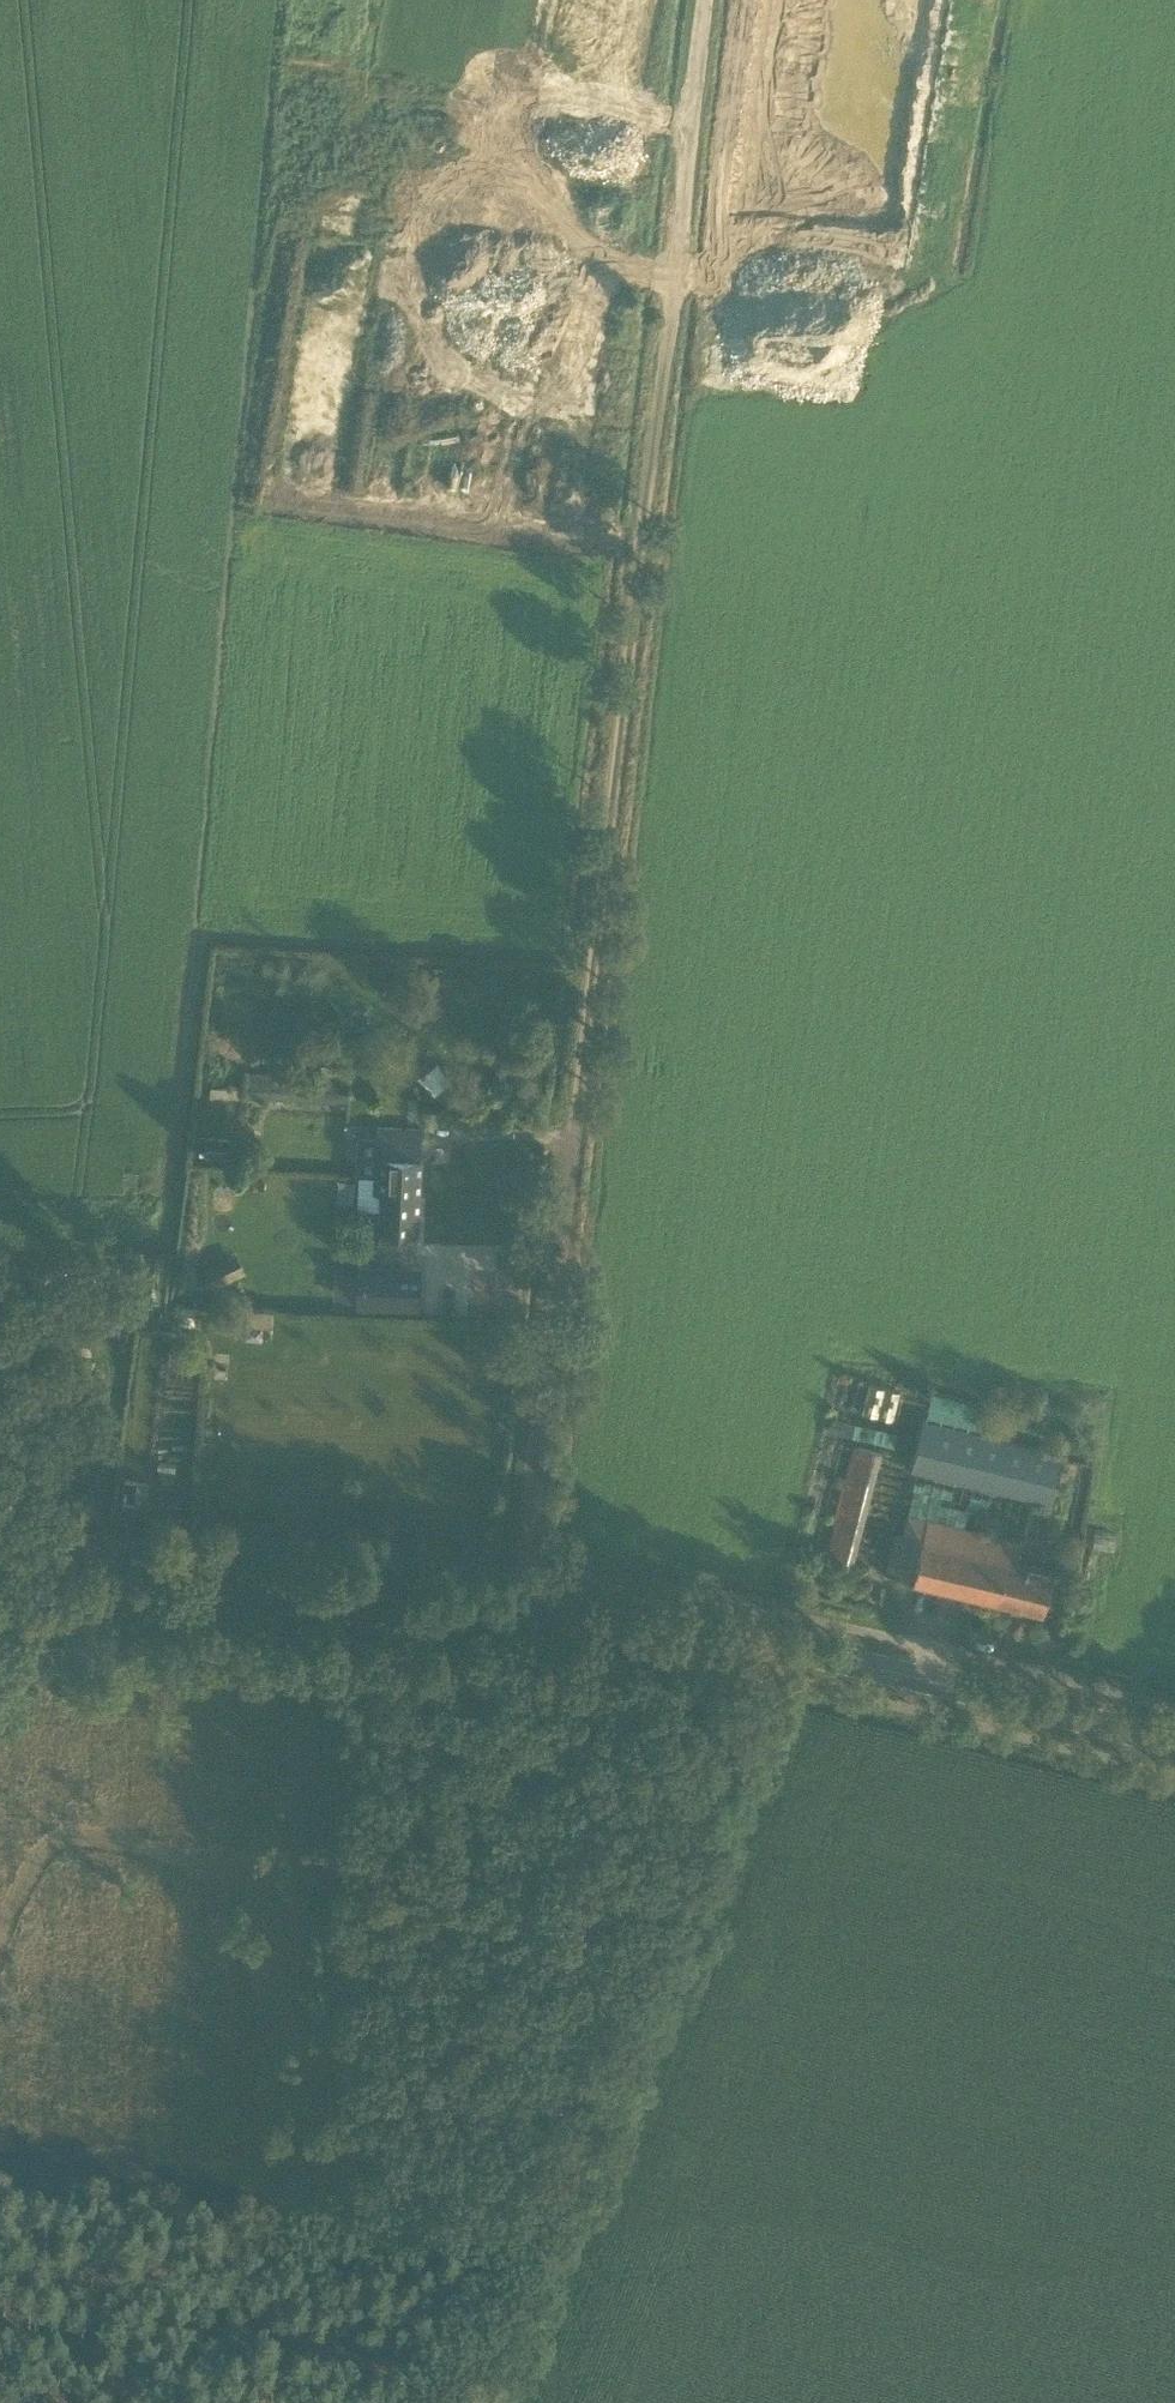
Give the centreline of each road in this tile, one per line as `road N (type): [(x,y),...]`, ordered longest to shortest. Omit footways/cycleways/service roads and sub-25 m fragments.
road 1 (track): [(701,0),(527,1579),(531,1613)]
road 2 (secondary): [(1174,1745),(723,1638),(437,1605),(0,1590)]

